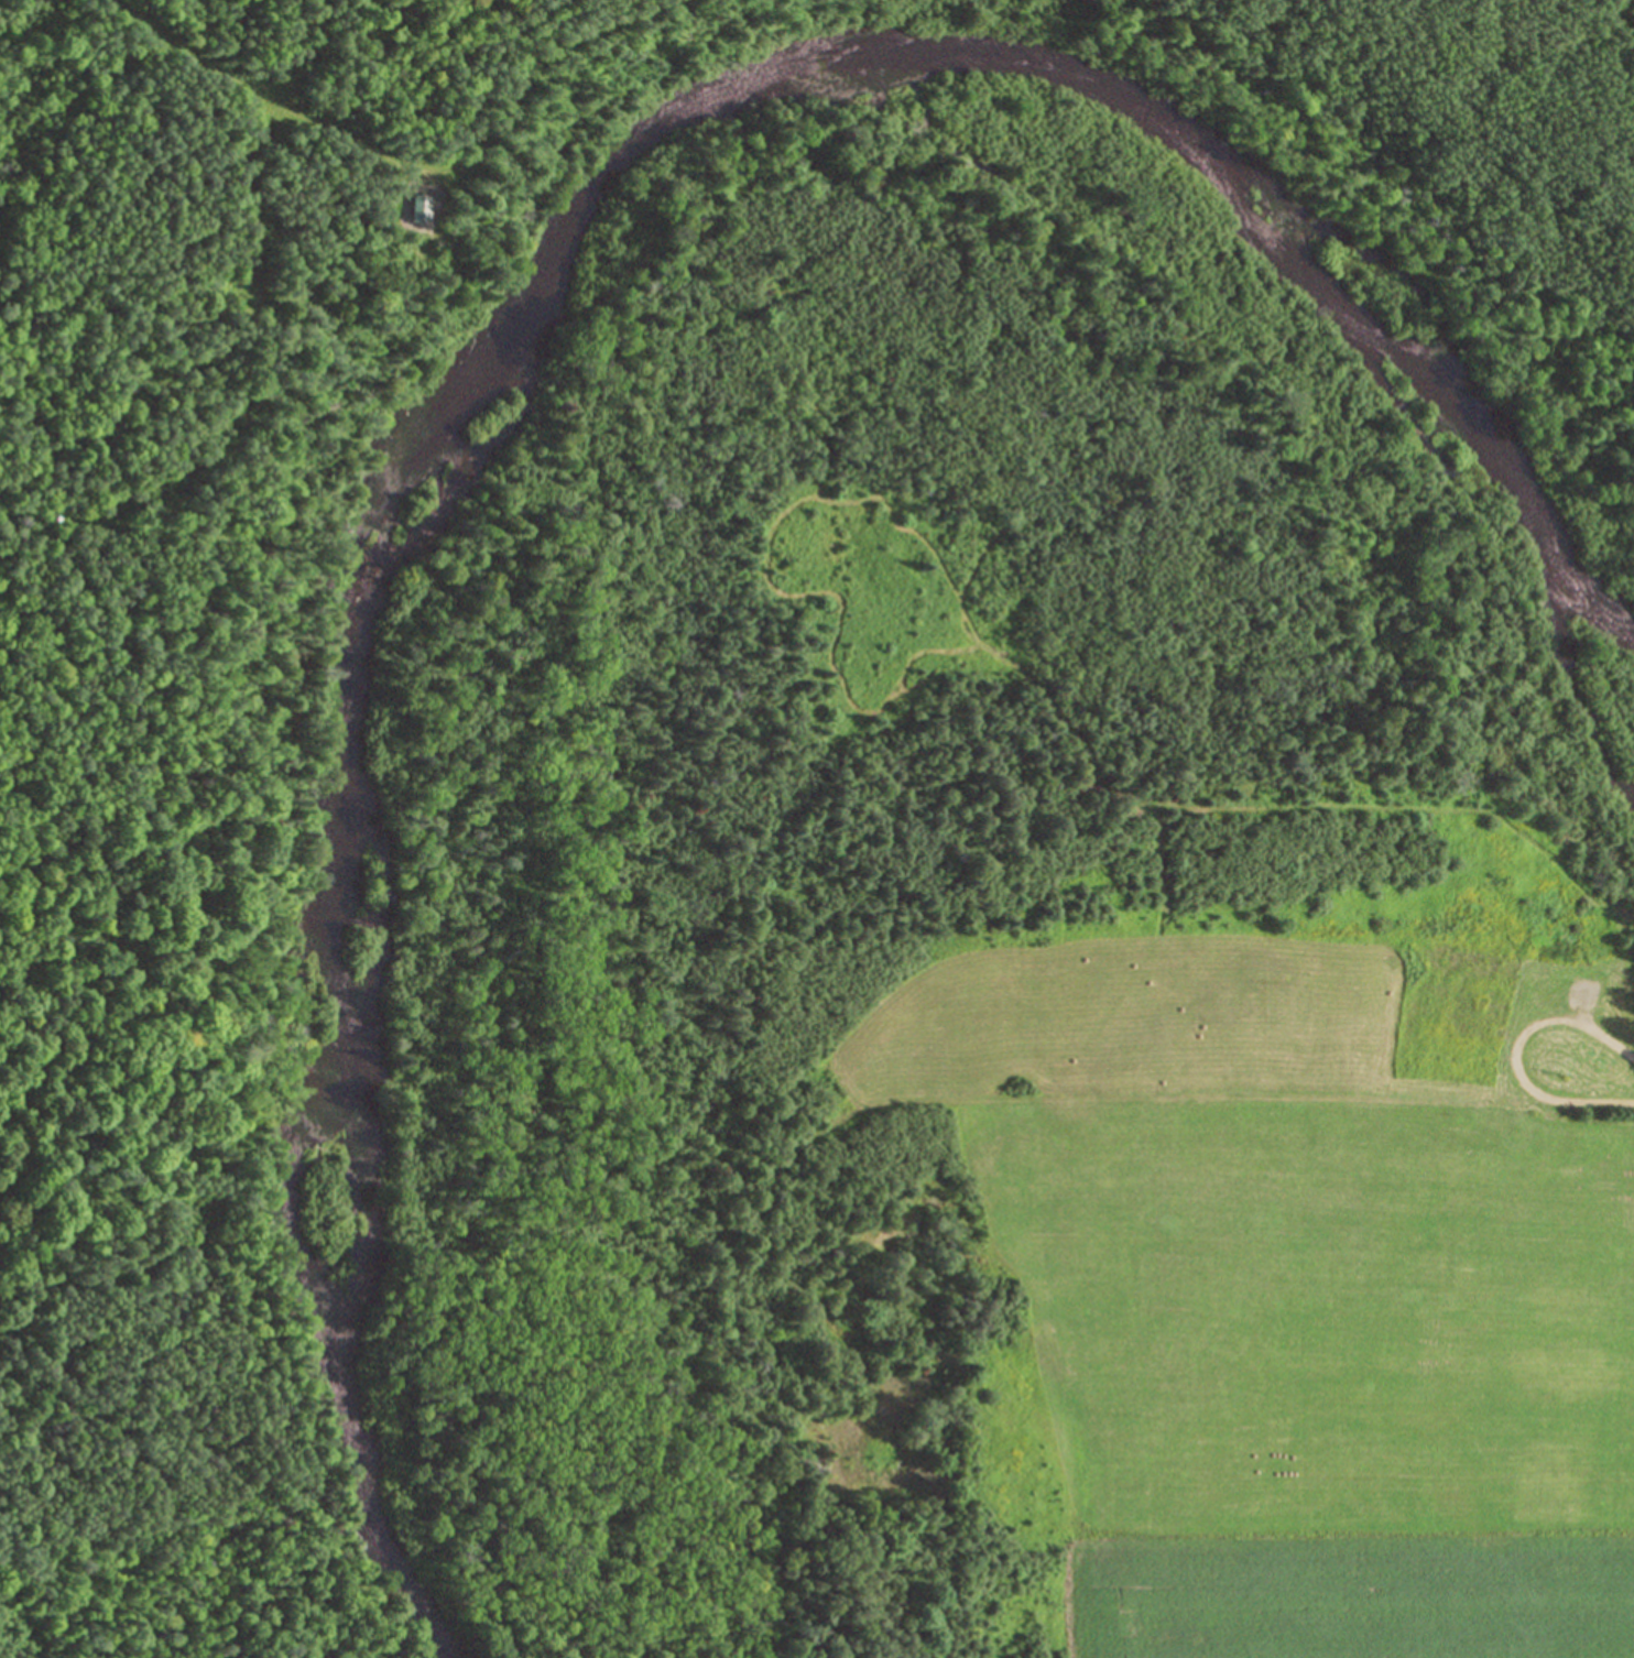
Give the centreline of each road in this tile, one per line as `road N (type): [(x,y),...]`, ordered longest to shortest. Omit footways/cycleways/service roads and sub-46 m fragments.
road 1 (residential): [(427,170),(276,98),(122,0)]

